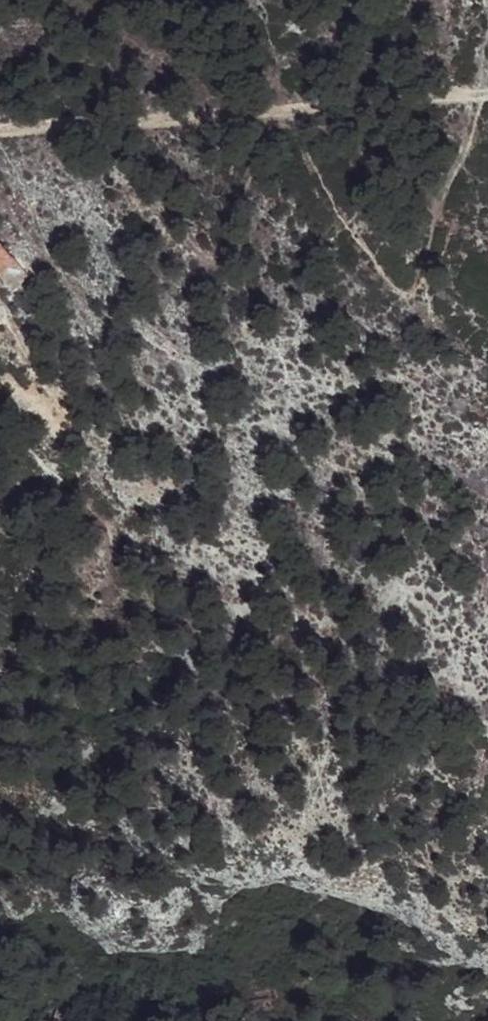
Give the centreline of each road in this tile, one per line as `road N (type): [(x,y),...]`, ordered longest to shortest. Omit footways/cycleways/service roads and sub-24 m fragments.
road 1 (track): [(487,96),(0,128)]

